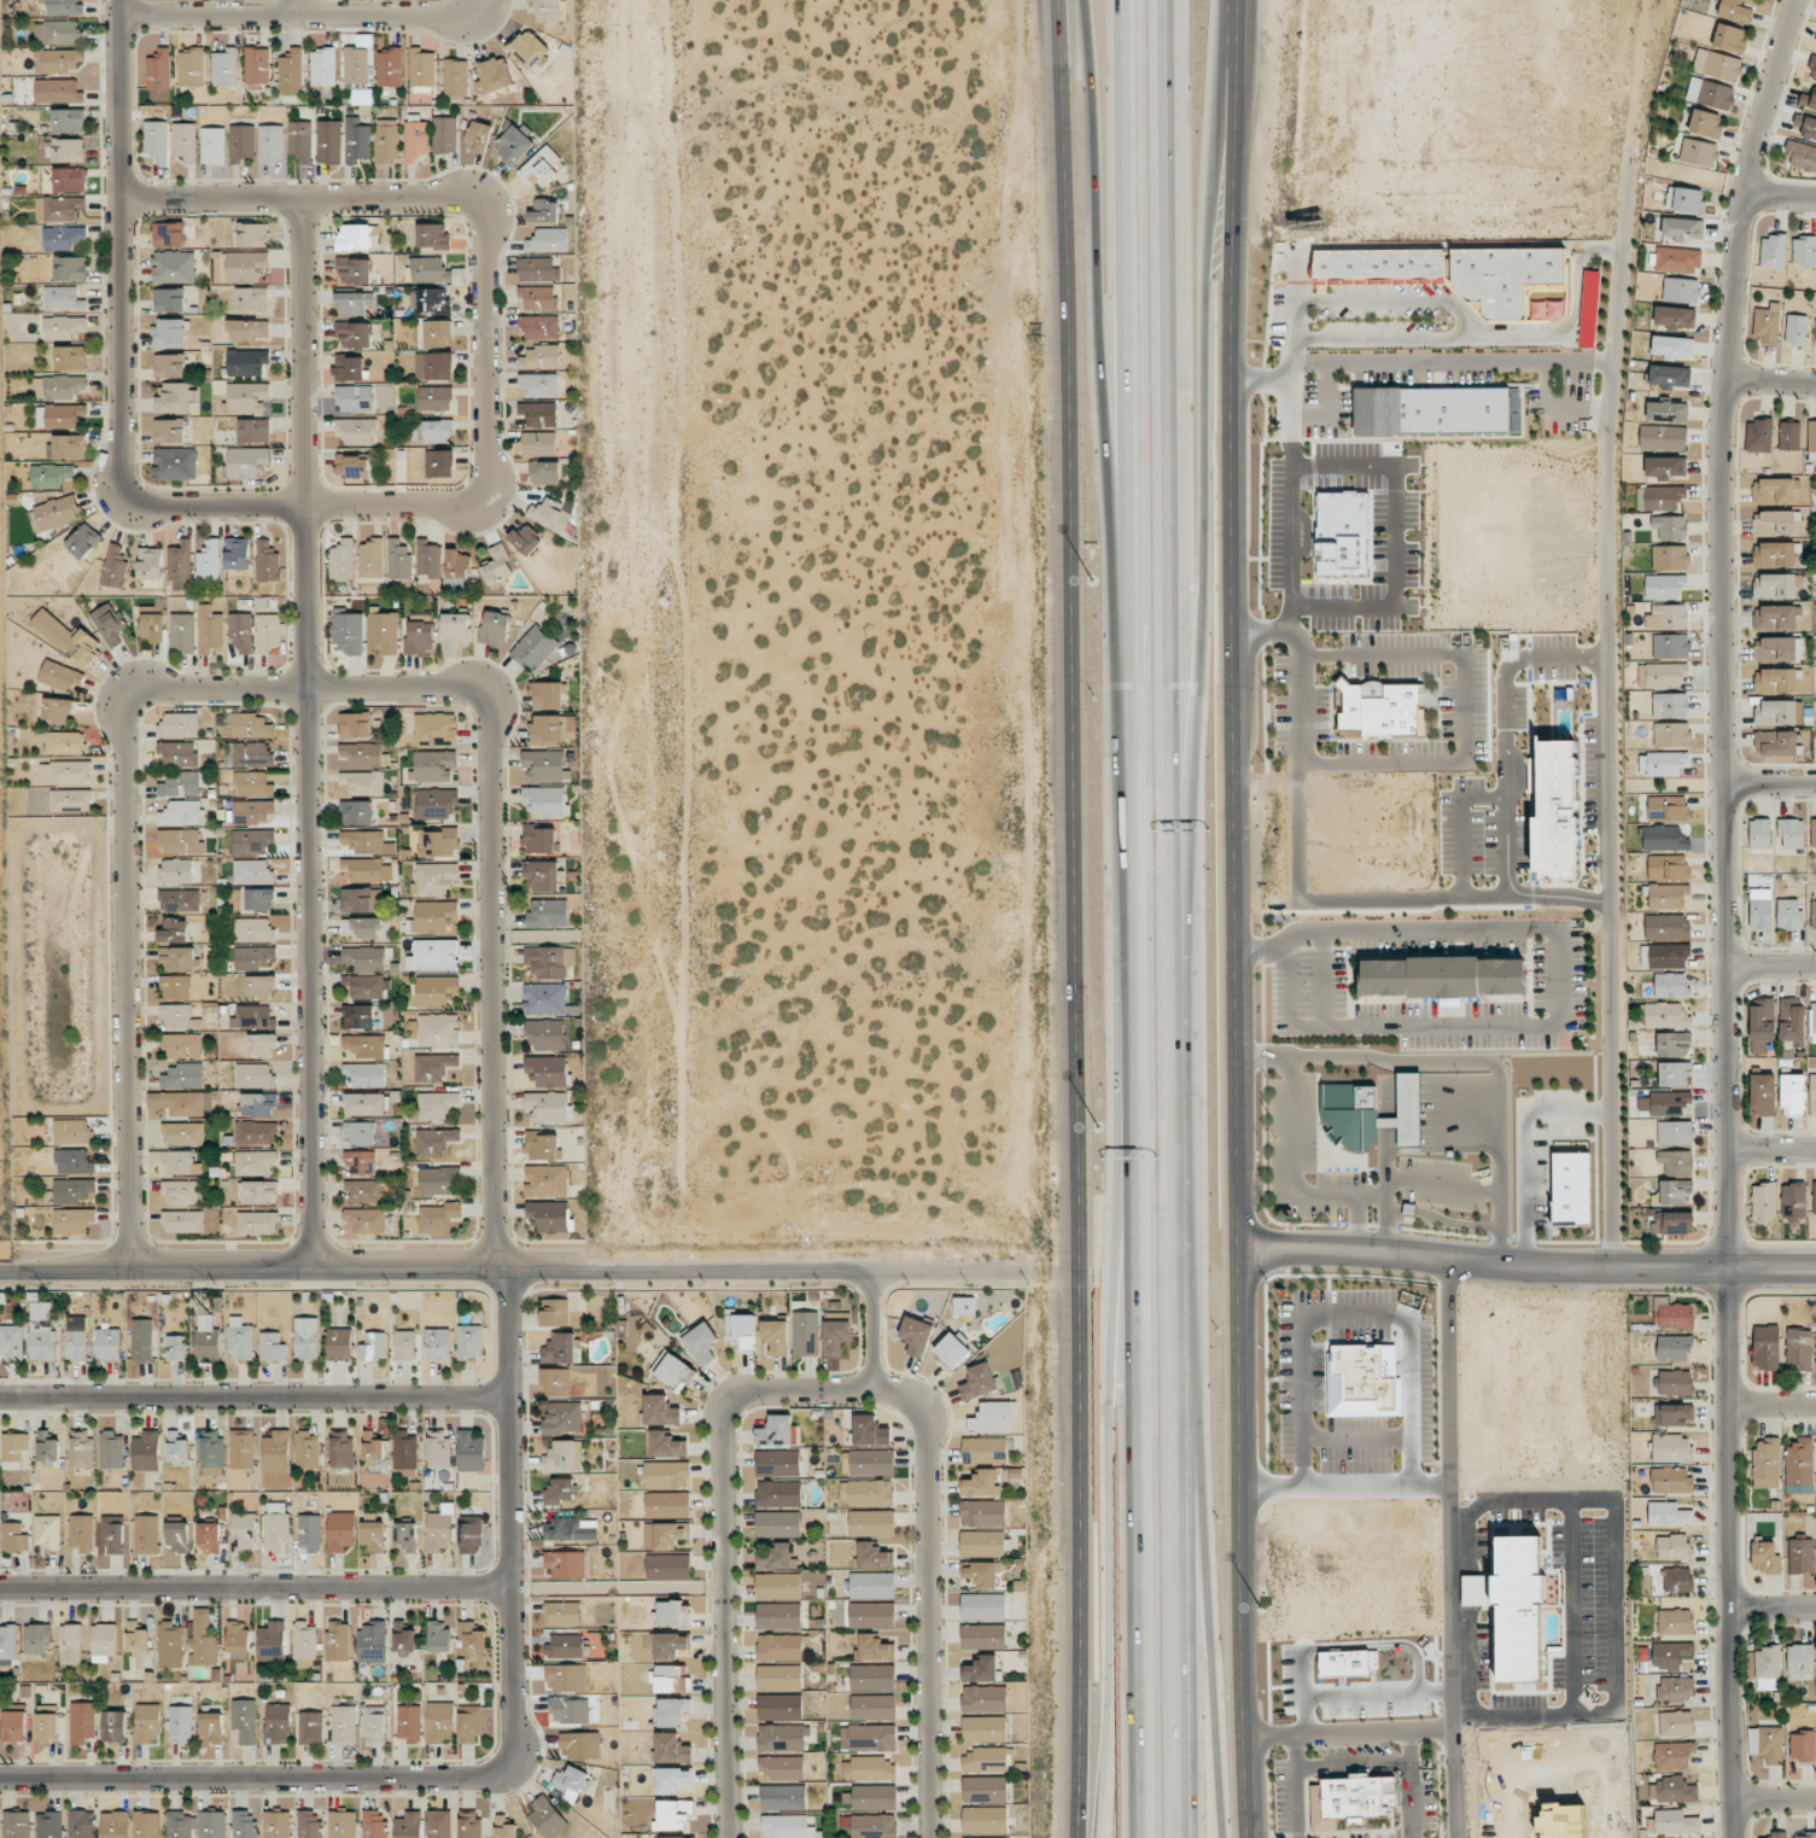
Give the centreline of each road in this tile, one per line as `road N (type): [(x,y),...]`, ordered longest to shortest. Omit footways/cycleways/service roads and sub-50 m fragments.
road 1 (residential): [(1734,1837),(1722,416),(1747,186),(1793,0)]
road 2 (secondary): [(1055,0),(1086,1673),(1081,1837)]
road 3 (secondary): [(1248,1837),(1231,832),(1234,0)]
road 4 (motorway): [(1120,0),(1138,1837)]
road 5 (motorway): [(1188,1837),(1173,0)]
road 6 (residential): [(125,1273),(122,685),(485,684)]
road 7 (motorway): [(1180,882),(1201,619),(1203,253),(1230,0)]
road 8 (residential): [(302,502),(305,1273)]
road 9 (motorway): [(1082,0),(1106,552),(1127,699)]
road 10 (motorway): [(1132,1138),(1115,1236),(1109,1349),(1117,1688),(1108,1837)]
road 11 (residential): [(492,1274),(485,684)]
road 12 (residential): [(727,1837),(723,1412),(742,1395),(870,1394)]
road 13 (tertiary): [(1238,1250),(1384,1251),(1528,1267),(1815,1268)]
road 14 (tertiary): [(871,1274),(305,1273)]
road 15 (motorway): [(1229,1837),(1210,1517),(1184,1297)]
road 16 (residential): [(486,1781),(509,1770),(508,1274)]
road 17 (residential): [(0,1591),(510,1591)]
road 18 (residential): [(0,1400),(508,1398)]
road 19 (residential): [(110,0),(116,503)]
road 20 (residential): [(0,1780),(486,1781)]
road 21 (residential): [(870,1394),(898,1395),(923,1408),(926,1837)]
road 22 (residential): [(112,194),(480,193)]
road 23 (residential): [(110,13),(477,10)]
road 24 (residential): [(298,193),(302,502)]
road 25 (residential): [(487,498),(480,193)]
road 26 (tertiary): [(305,1273),(0,1273)]
road 27 (residential): [(116,503),(302,502)]
road 28 (residential): [(302,502),(487,498)]
road 29 (residential): [(1033,1274),(871,1274)]

